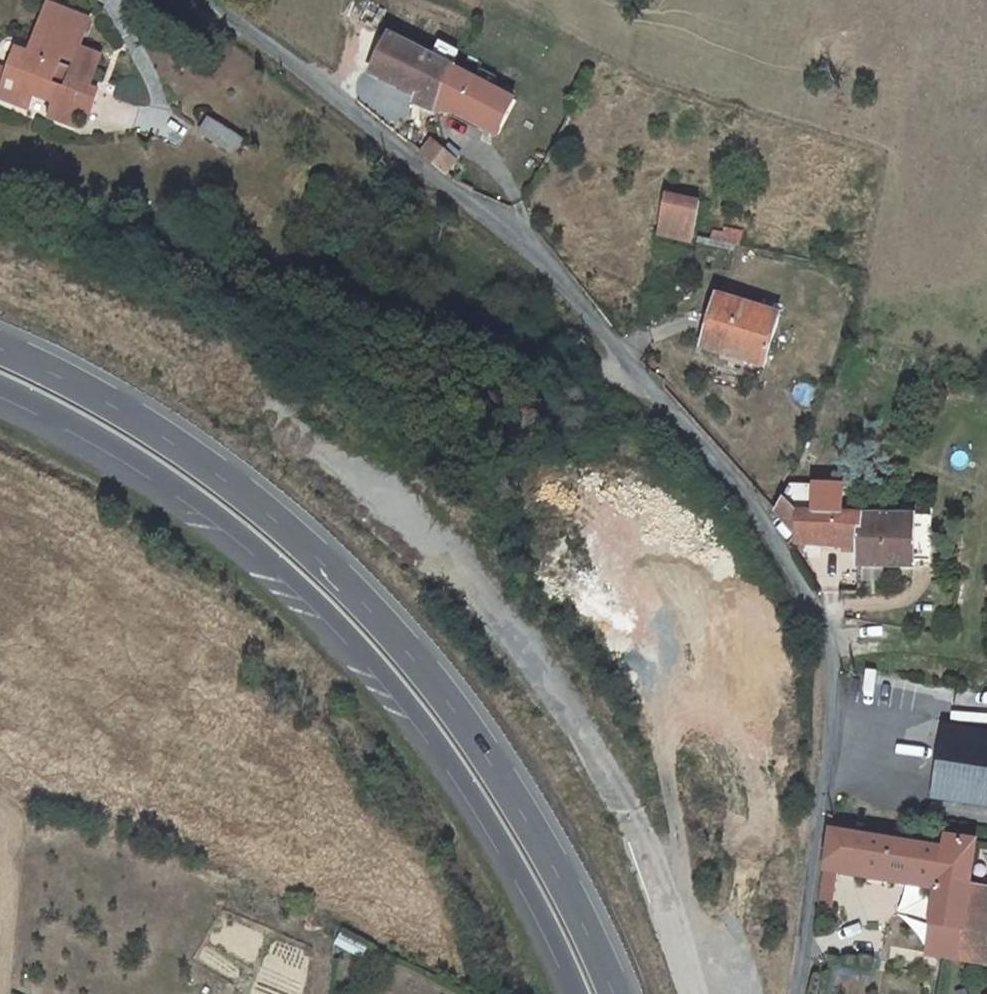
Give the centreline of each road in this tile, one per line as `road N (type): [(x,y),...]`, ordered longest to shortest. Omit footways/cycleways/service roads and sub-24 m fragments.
road 1 (unclassified): [(206,0),(528,255),(755,521),(818,631),(830,720),(792,993)]
road 2 (secondary): [(614,993),(539,840),(464,721),(373,613),(232,481),(82,388),(0,348)]
road 3 (secondary): [(0,384),(166,476),(317,600),(377,664),(473,791),(580,993)]

